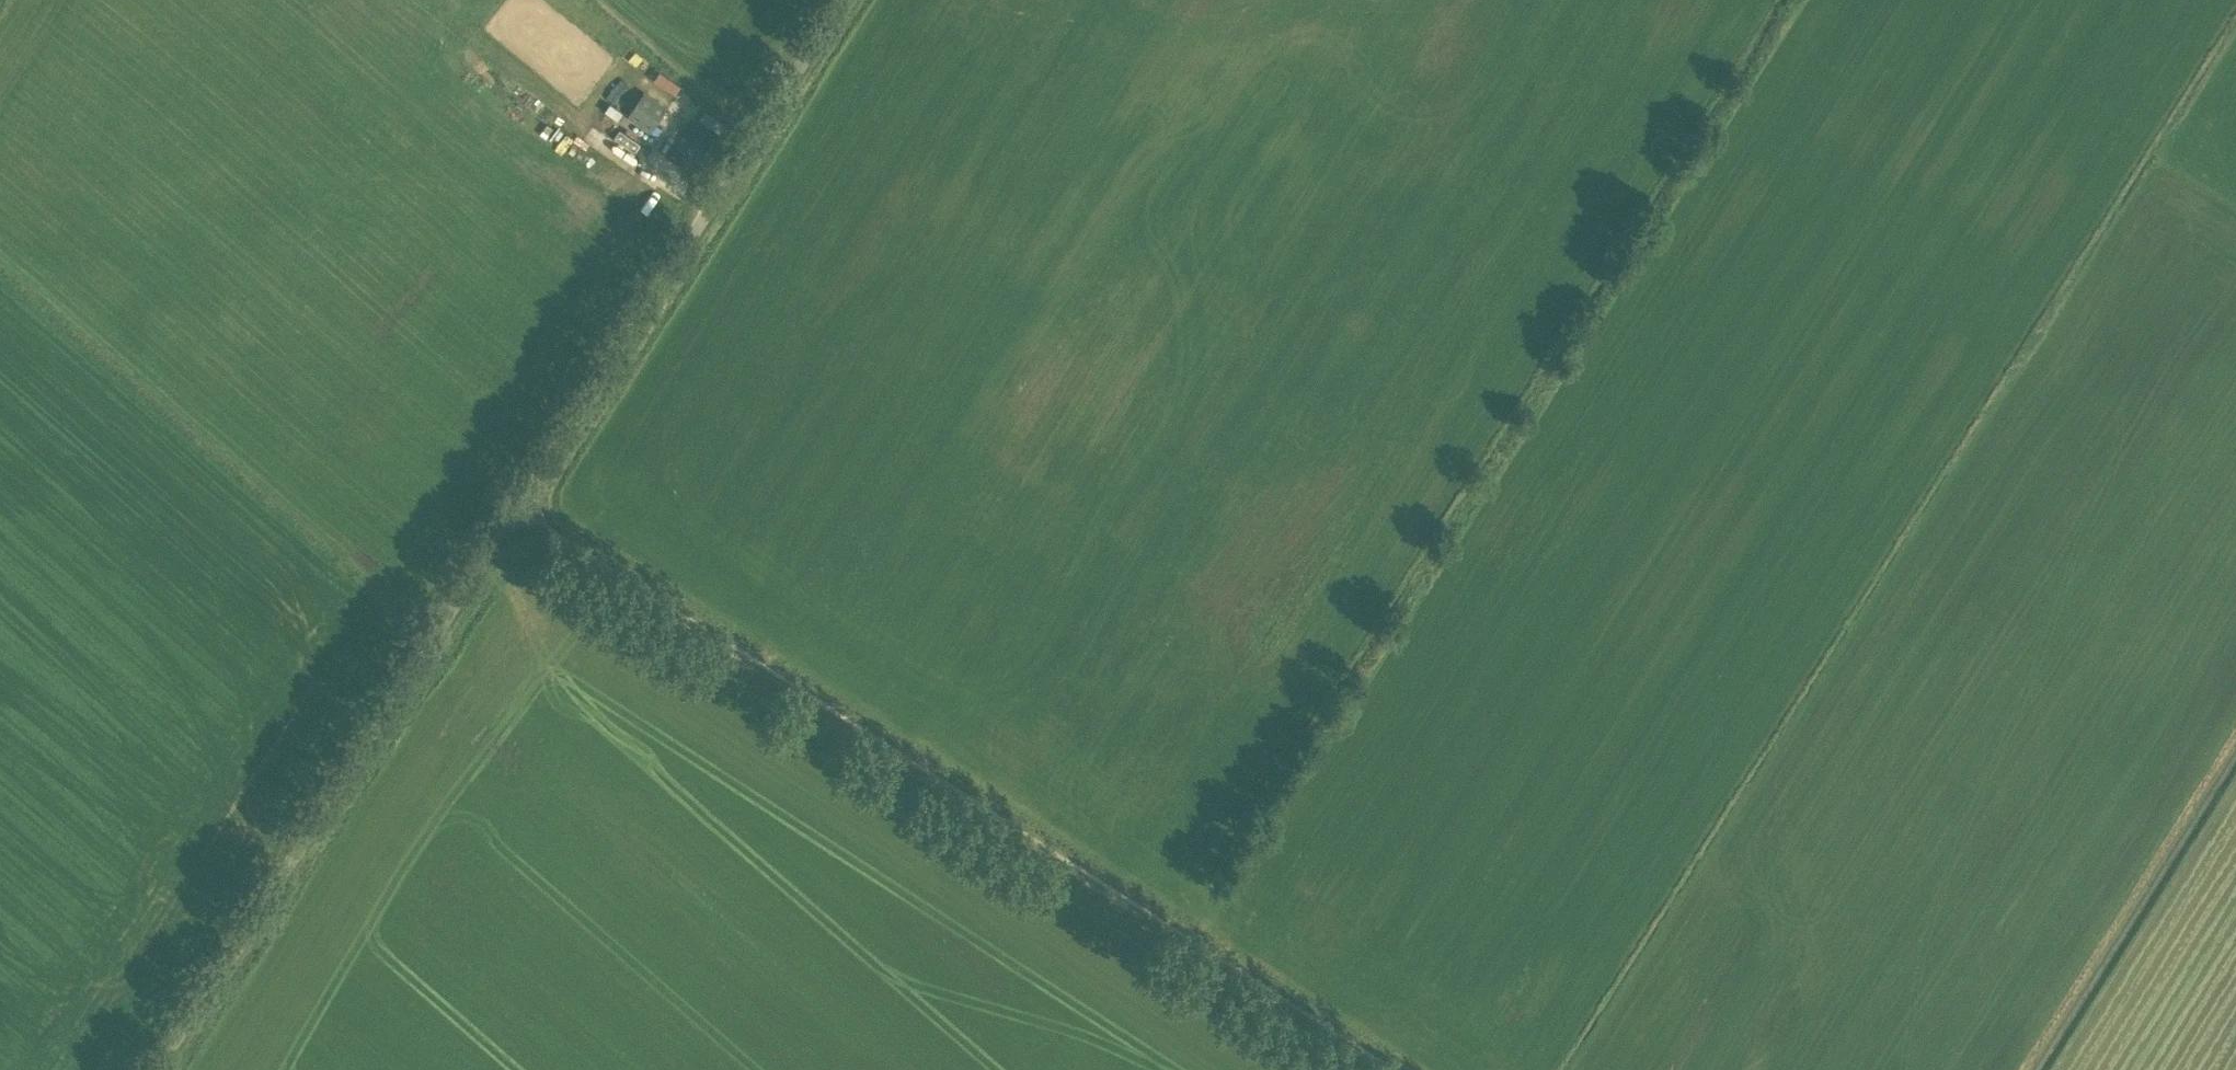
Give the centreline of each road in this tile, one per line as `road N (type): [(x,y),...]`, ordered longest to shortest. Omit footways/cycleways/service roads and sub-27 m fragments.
road 1 (unclassified): [(165,1069),(847,0)]
road 2 (track): [(512,525),(1369,1069)]

